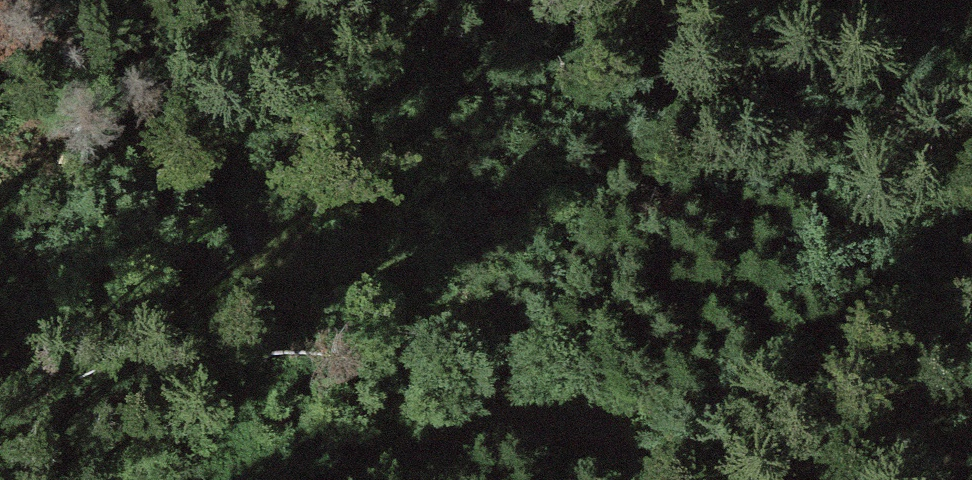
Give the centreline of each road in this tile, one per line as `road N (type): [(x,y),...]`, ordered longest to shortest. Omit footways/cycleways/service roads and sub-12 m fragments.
road 1 (track): [(347,271),(568,399),(663,479)]
road 2 (track): [(615,439),(484,443),(328,479)]

